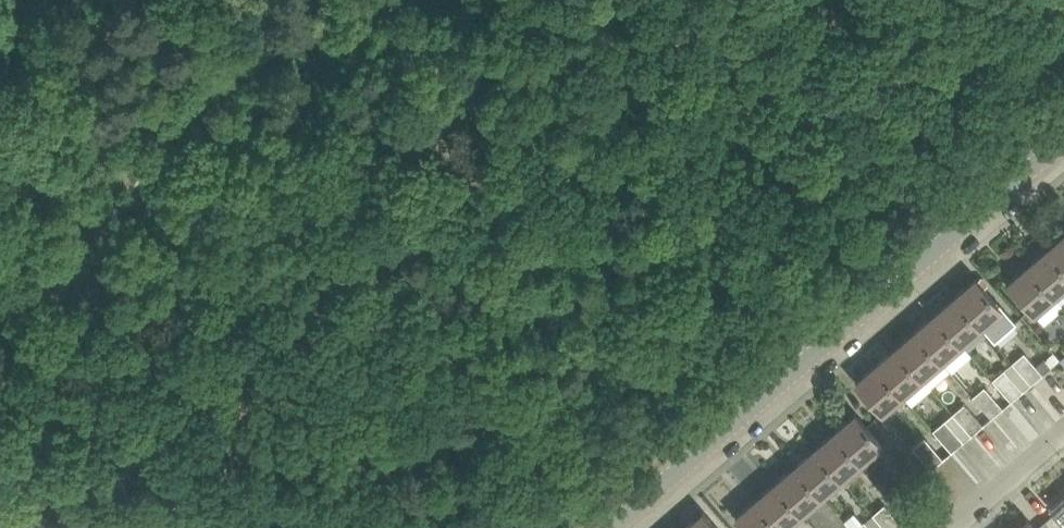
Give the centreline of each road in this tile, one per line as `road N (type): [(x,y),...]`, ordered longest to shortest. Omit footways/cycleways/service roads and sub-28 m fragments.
road 1 (unclassified): [(613,527),(1063,141)]
road 2 (unclassified): [(357,527),(244,508),(0,499)]
road 3 (residential): [(955,527),(1063,434)]

